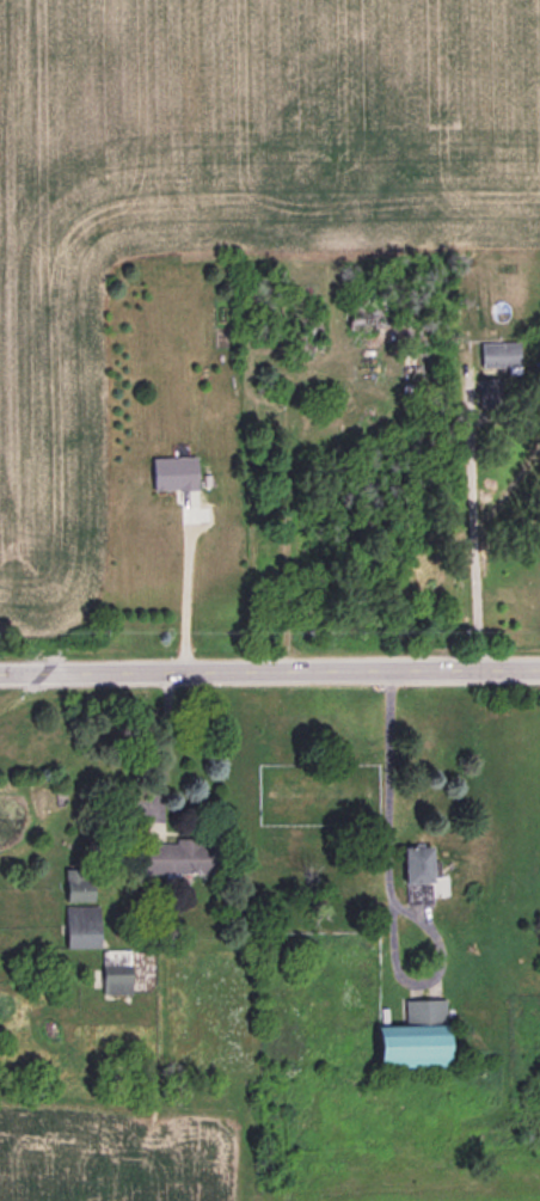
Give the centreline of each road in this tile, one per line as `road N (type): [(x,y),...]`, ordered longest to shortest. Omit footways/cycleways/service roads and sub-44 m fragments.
road 1 (tertiary): [(0,671),(539,670)]

